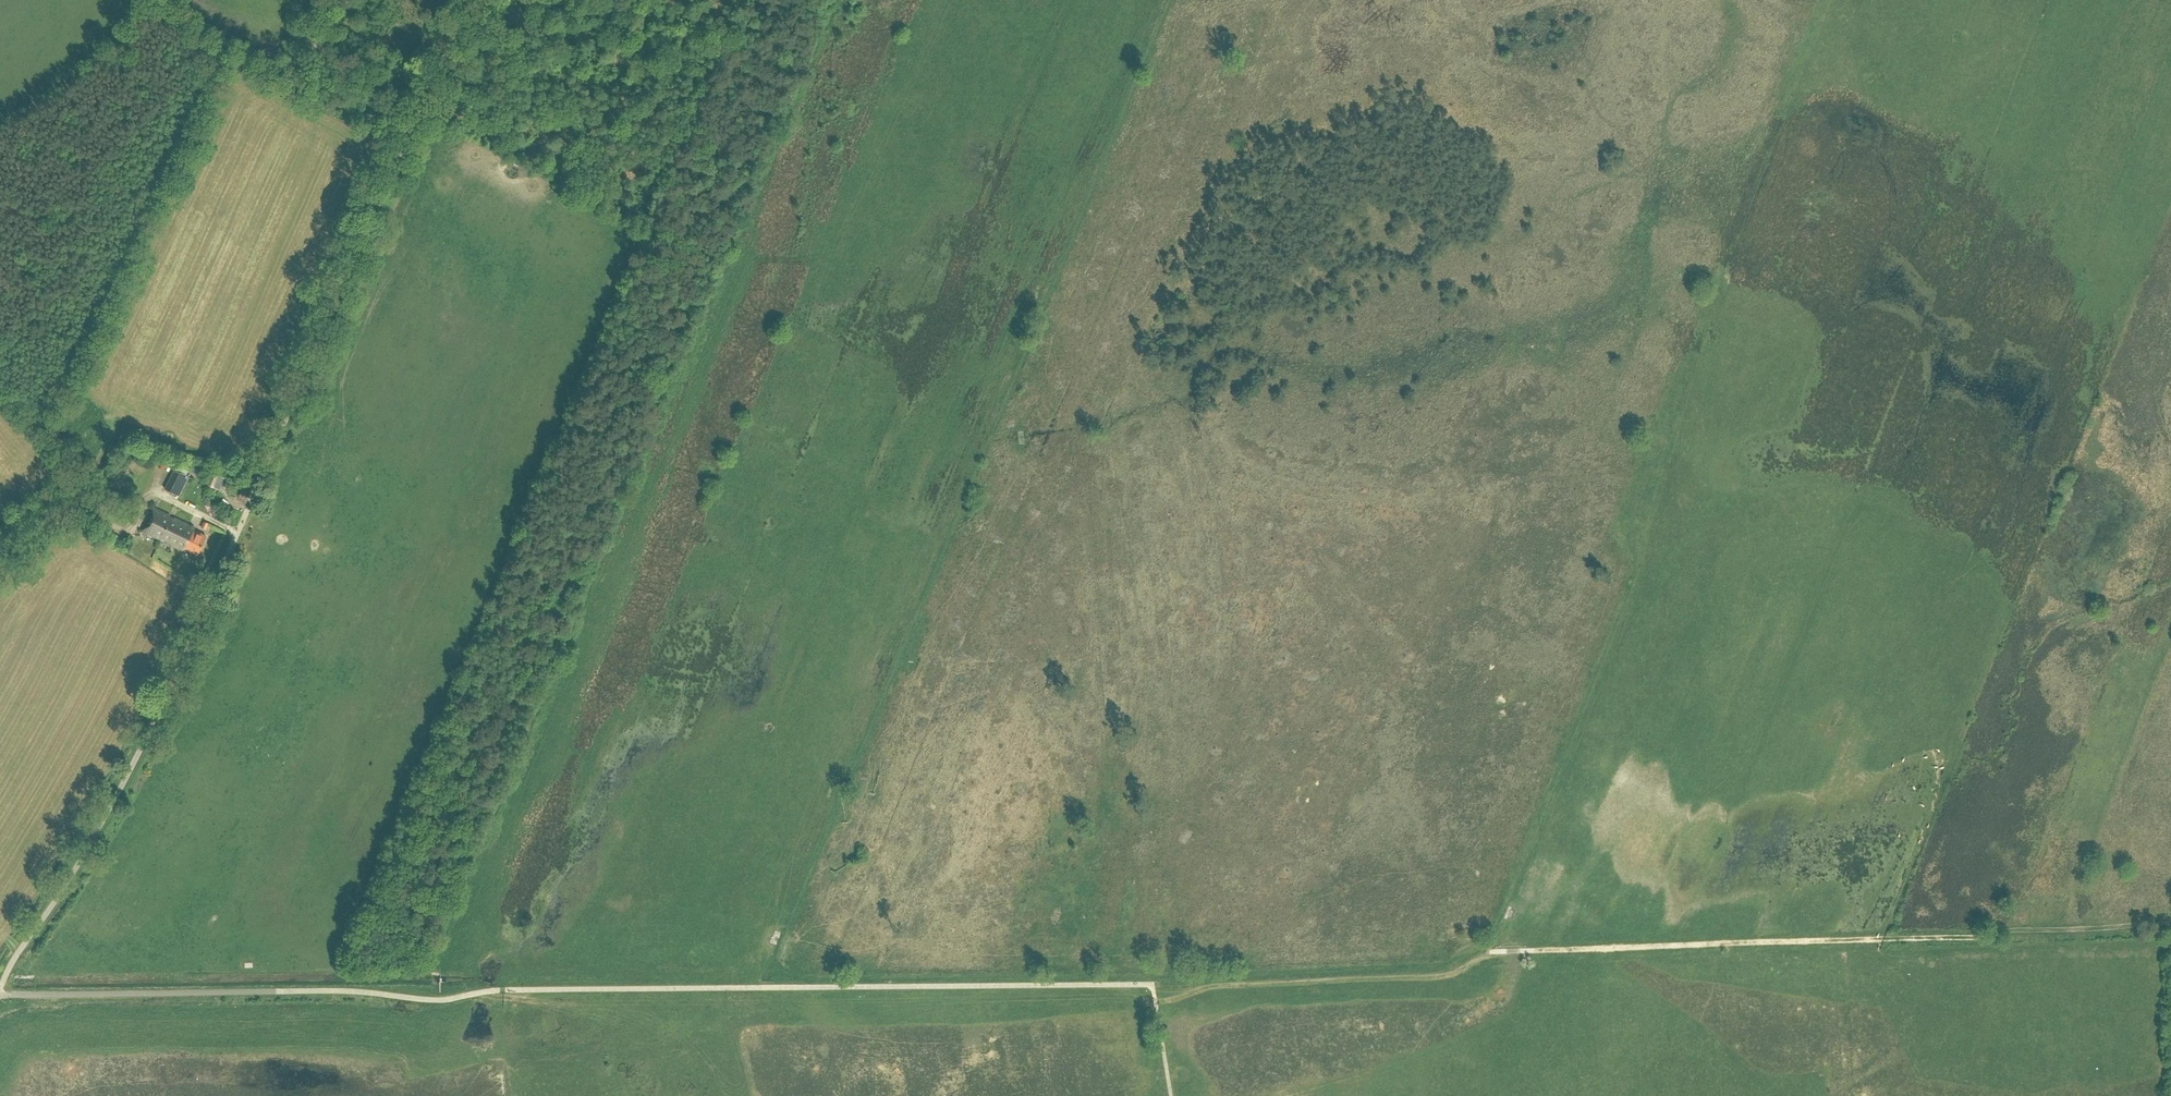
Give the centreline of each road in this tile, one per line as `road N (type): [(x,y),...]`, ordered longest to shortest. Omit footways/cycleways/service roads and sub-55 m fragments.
road 1 (track): [(2170,922),(1481,954),(1436,973),(1152,984)]
road 2 (unclassified): [(414,120),(161,707),(77,865),(0,986)]
road 3 (unclassified): [(0,995),(344,990),(433,999),(502,990)]
road 4 (track): [(414,120),(462,0)]

